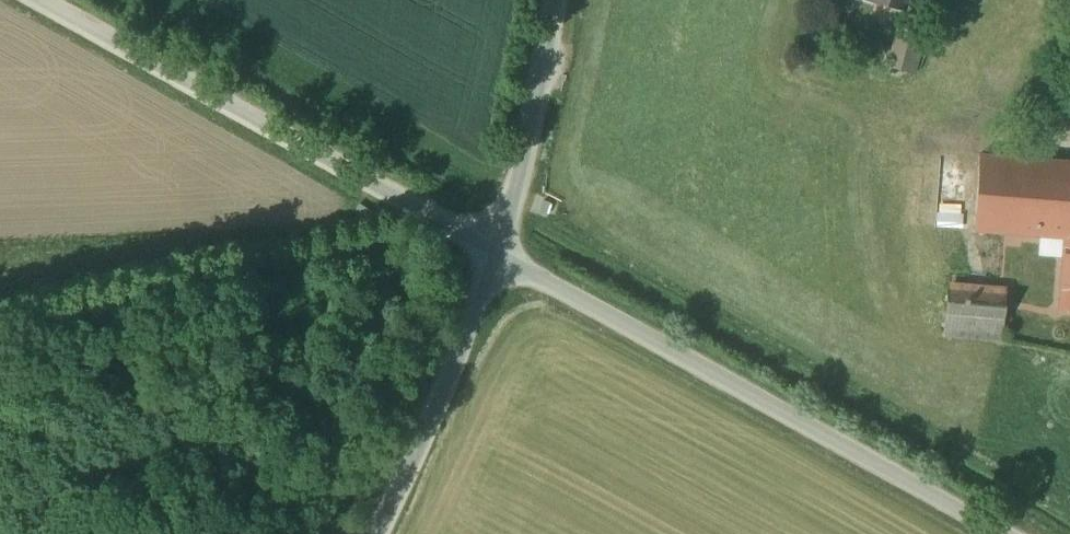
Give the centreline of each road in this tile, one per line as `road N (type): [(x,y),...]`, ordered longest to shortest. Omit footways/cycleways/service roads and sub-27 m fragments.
road 1 (unclassified): [(501,260),(990,533)]
road 2 (unclassified): [(32,0),(501,260)]
road 3 (unclassified): [(371,533),(501,260)]
road 4 (unclassified): [(501,260),(558,0)]

